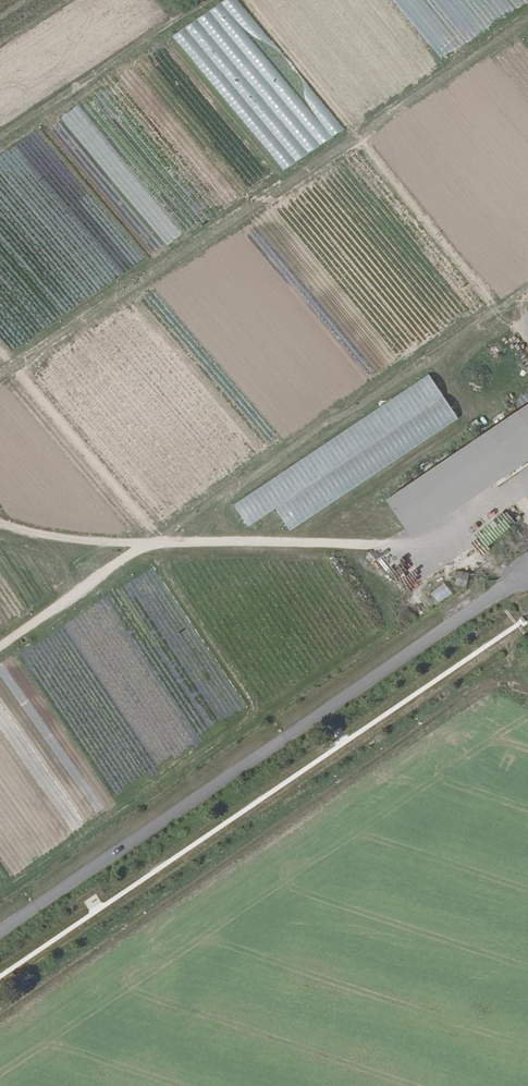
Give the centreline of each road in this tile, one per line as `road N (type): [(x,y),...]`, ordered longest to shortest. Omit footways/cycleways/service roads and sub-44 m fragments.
road 1 (track): [(0,1017),(480,691),(499,684),(527,692)]
road 2 (track): [(150,545),(527,297)]
road 3 (track): [(150,545),(346,543),(426,553),(521,578)]
road 4 (track): [(150,545),(0,647)]
road 5 (track): [(0,524),(150,545)]

